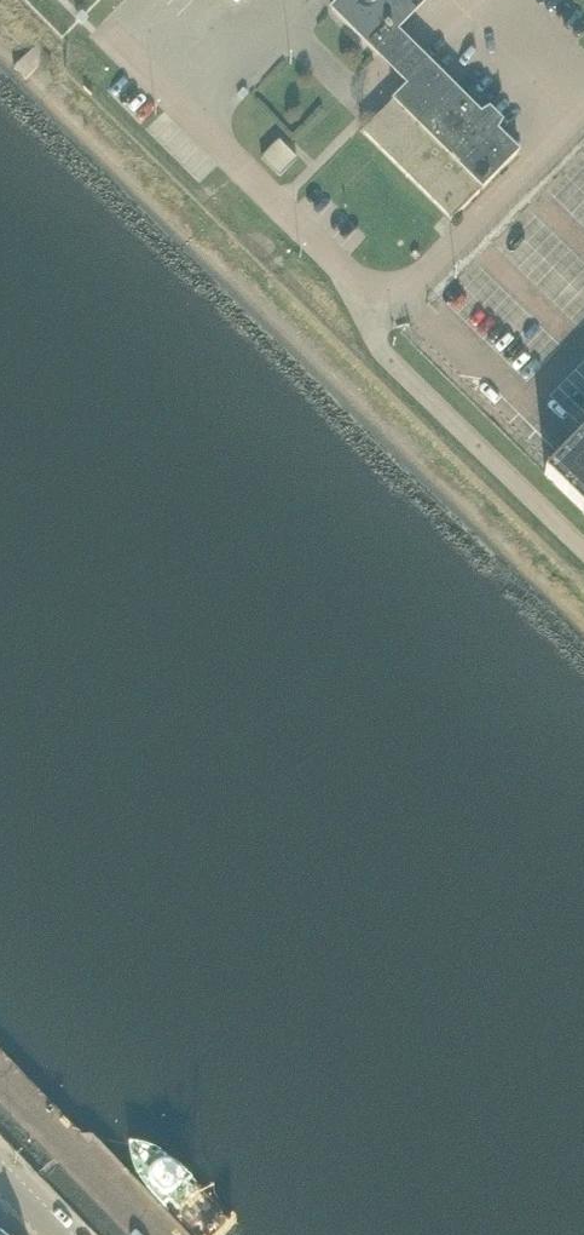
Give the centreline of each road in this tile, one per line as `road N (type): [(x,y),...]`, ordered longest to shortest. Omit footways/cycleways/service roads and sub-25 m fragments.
road 1 (unclassified): [(583,548),(383,352),(378,289)]
road 2 (unclassified): [(583,114),(422,279),(378,289)]
road 3 (unclassified): [(223,146),(216,105),(231,57),(218,21),(188,6),(160,14),(148,36),(149,71)]
road 4 (unclassified): [(378,289),(356,280),(223,146)]

